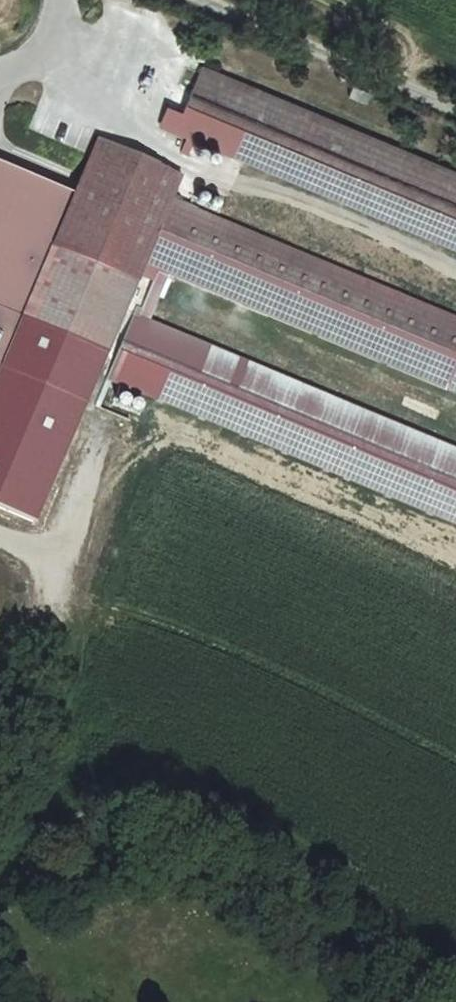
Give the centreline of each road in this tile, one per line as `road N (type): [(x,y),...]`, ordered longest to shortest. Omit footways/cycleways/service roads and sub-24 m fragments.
road 1 (track): [(94,467),(161,429),(190,433),(455,551)]
road 2 (track): [(209,0),(455,98)]
road 3 (track): [(455,268),(275,191)]
road 4 (track): [(0,537),(33,550),(67,541),(109,426)]

